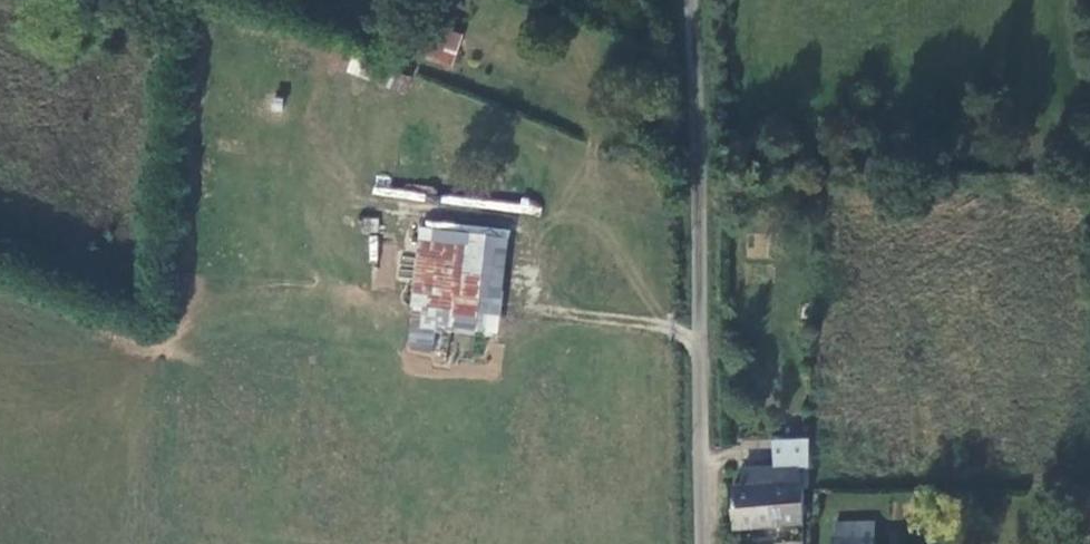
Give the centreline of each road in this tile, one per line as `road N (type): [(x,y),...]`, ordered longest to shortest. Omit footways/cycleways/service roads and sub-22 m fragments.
road 1 (unclassified): [(708,543),(699,0)]

